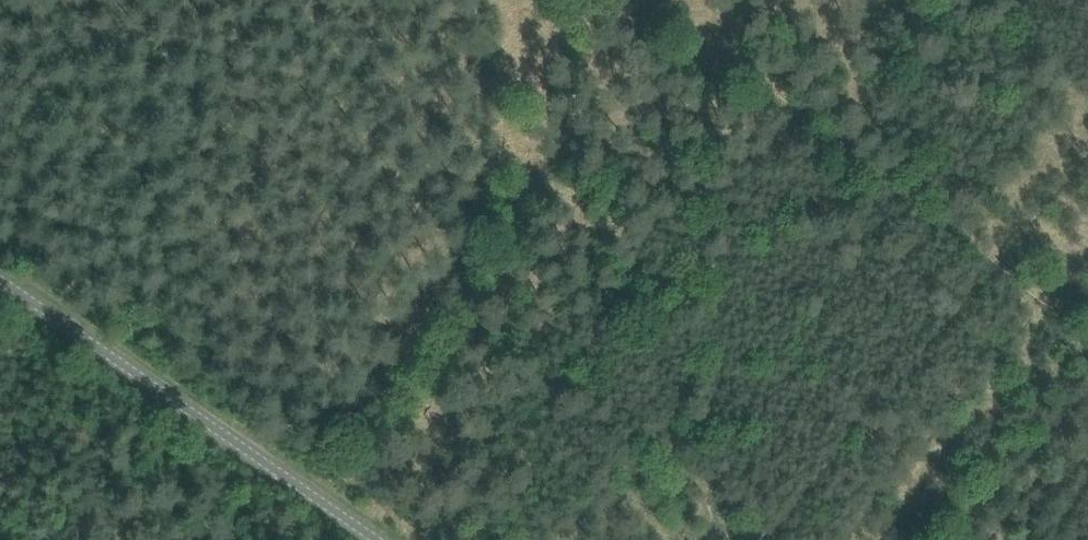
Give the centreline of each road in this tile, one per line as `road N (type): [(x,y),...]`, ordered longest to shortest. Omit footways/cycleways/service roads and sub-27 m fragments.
road 1 (unclassified): [(379,539),(0,278)]

